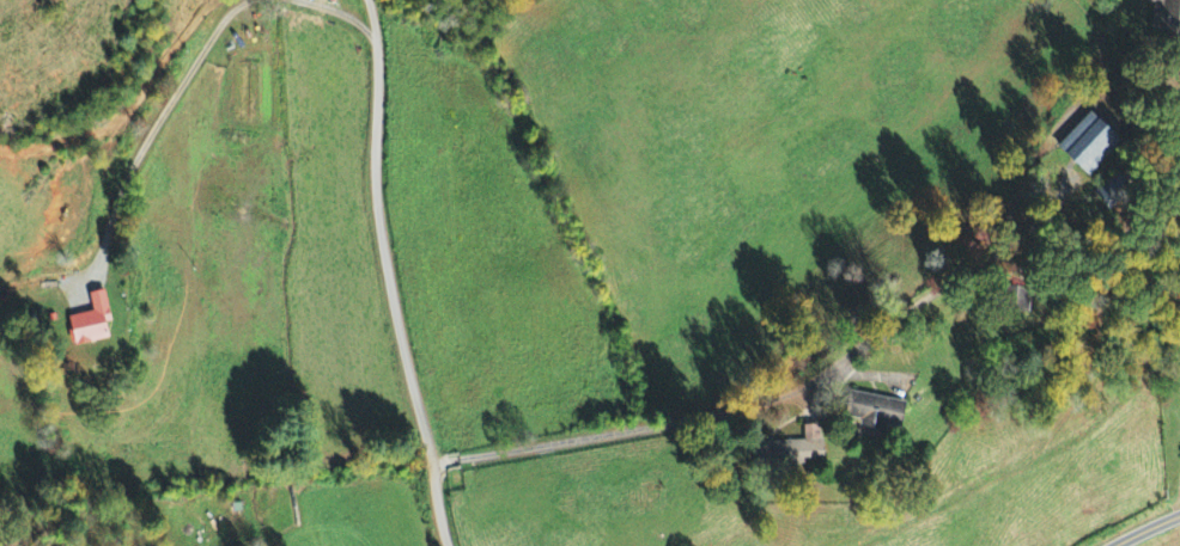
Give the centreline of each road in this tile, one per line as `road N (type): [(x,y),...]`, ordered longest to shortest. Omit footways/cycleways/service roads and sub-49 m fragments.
road 1 (residential): [(449,545),(388,266),(366,0)]

